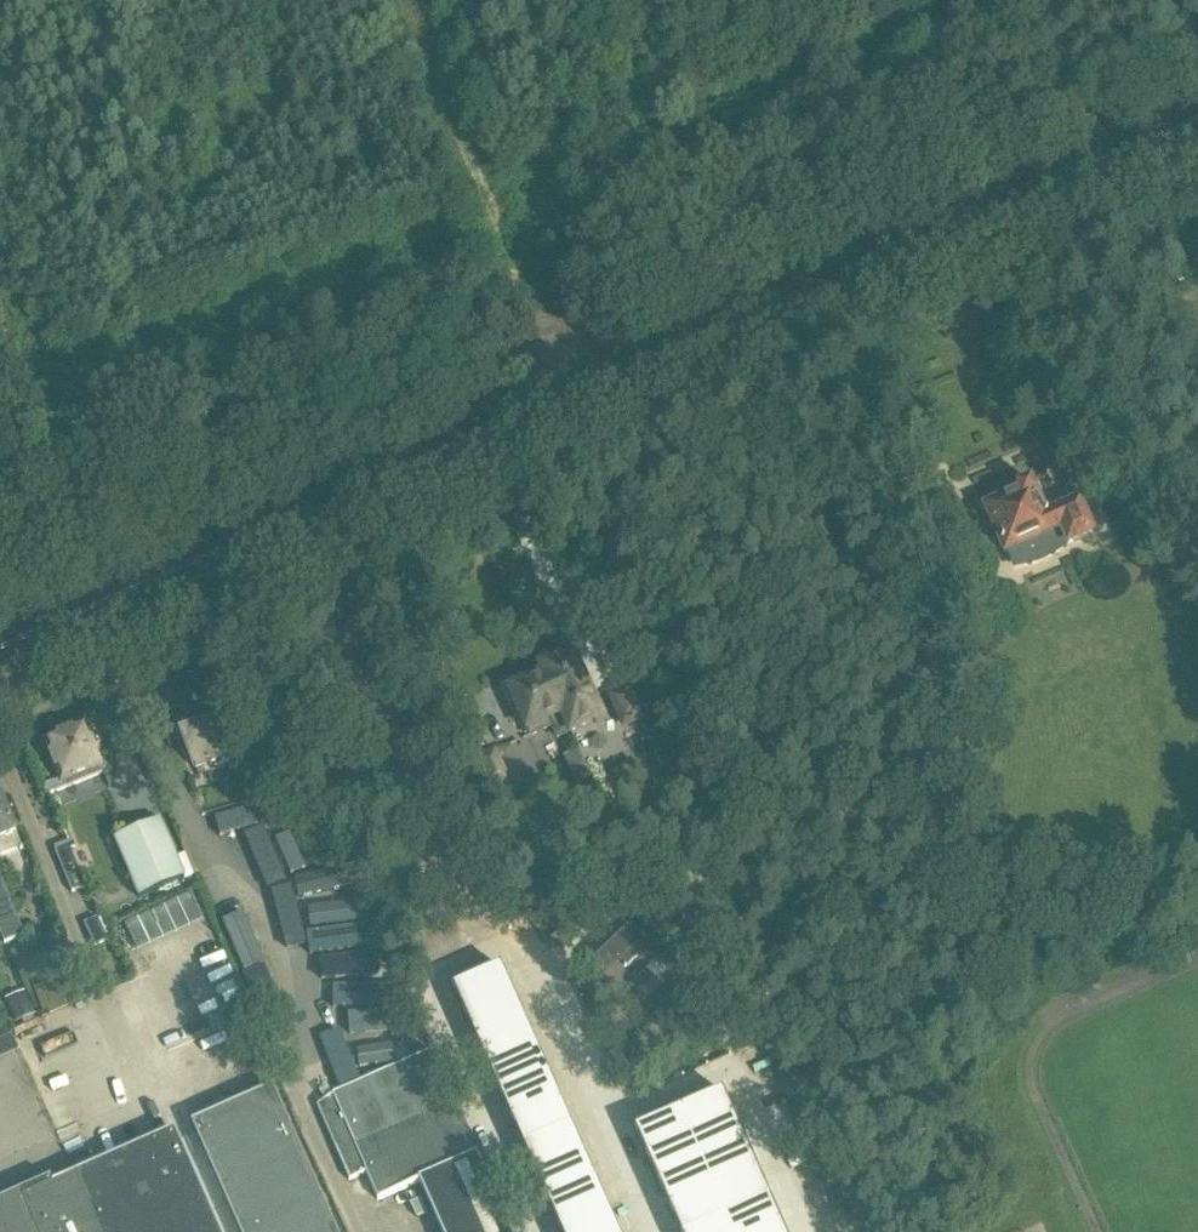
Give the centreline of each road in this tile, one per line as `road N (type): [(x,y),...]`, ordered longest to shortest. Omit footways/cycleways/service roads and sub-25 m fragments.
road 1 (primary): [(0,647),(1197,121)]

